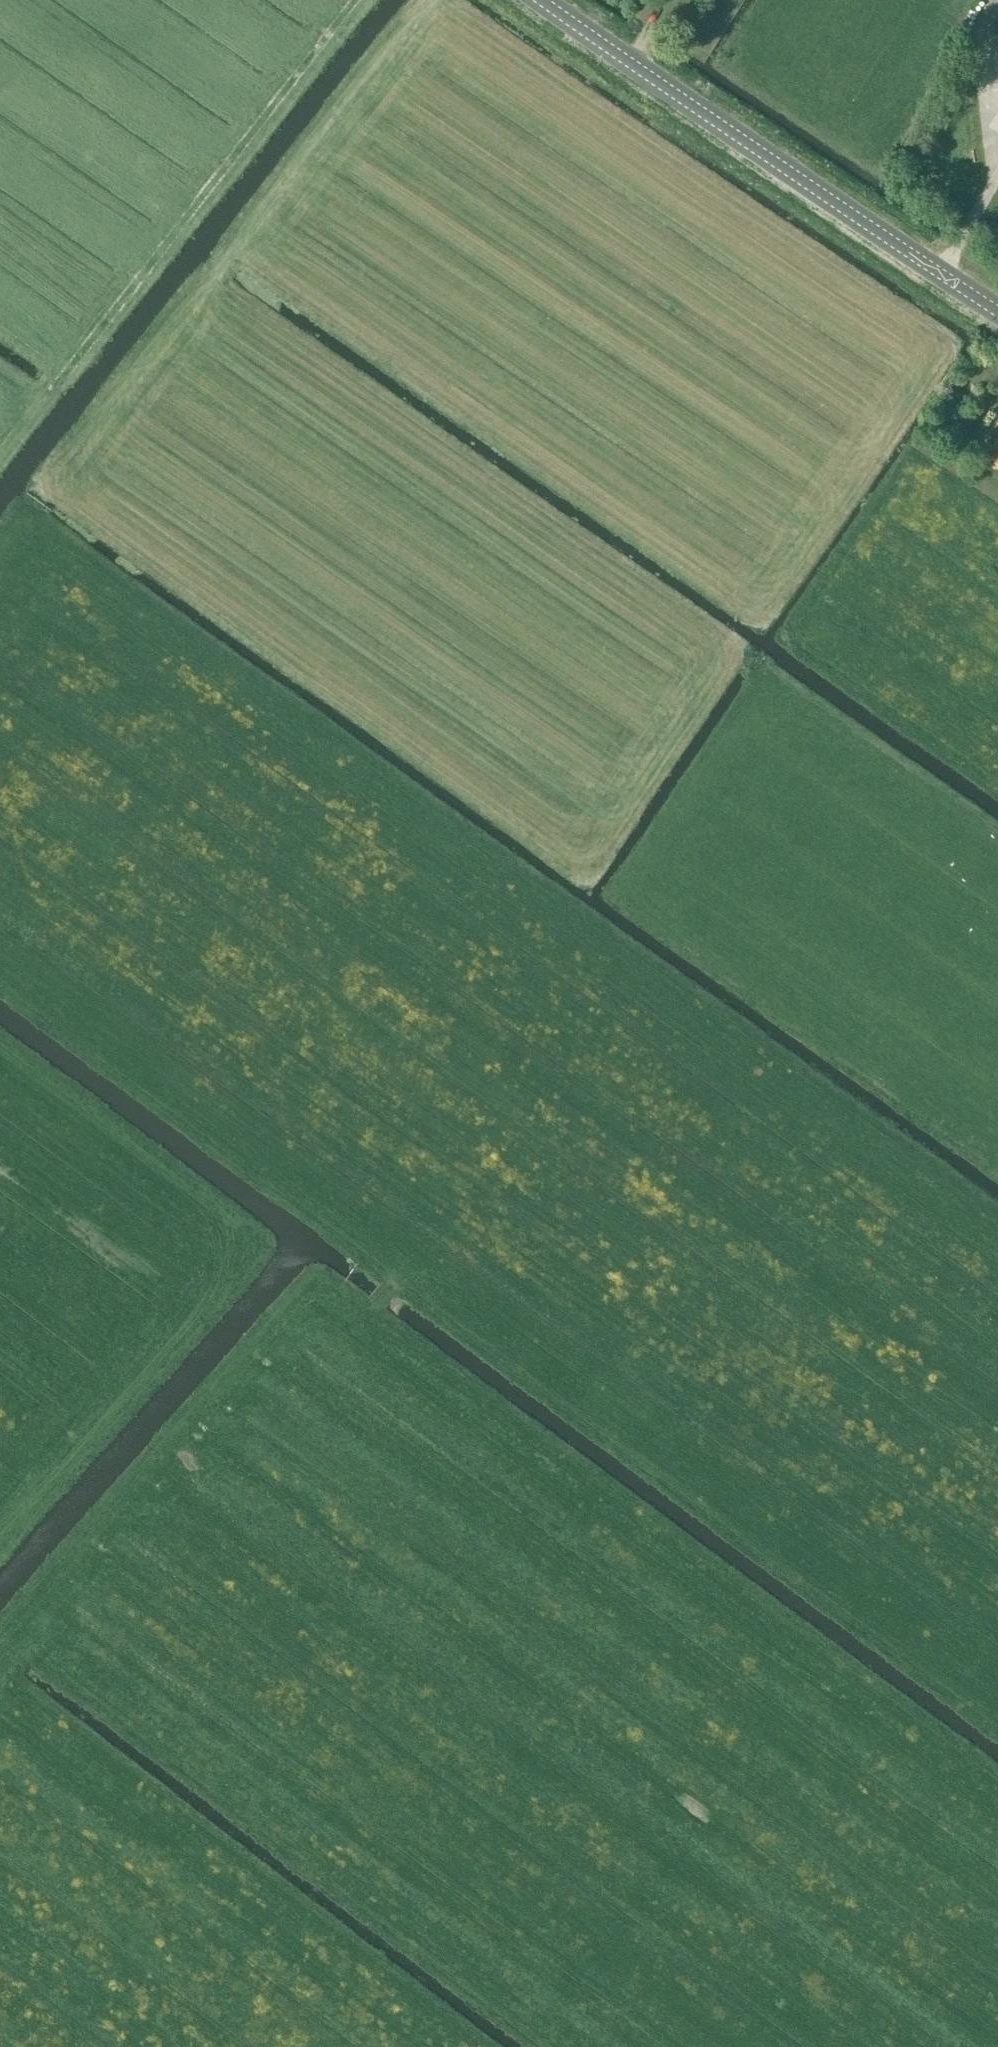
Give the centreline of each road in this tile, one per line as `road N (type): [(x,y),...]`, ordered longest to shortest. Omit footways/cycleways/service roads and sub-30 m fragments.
road 1 (tertiary): [(997,310),(547,0)]
road 2 (track): [(356,0),(50,391)]

